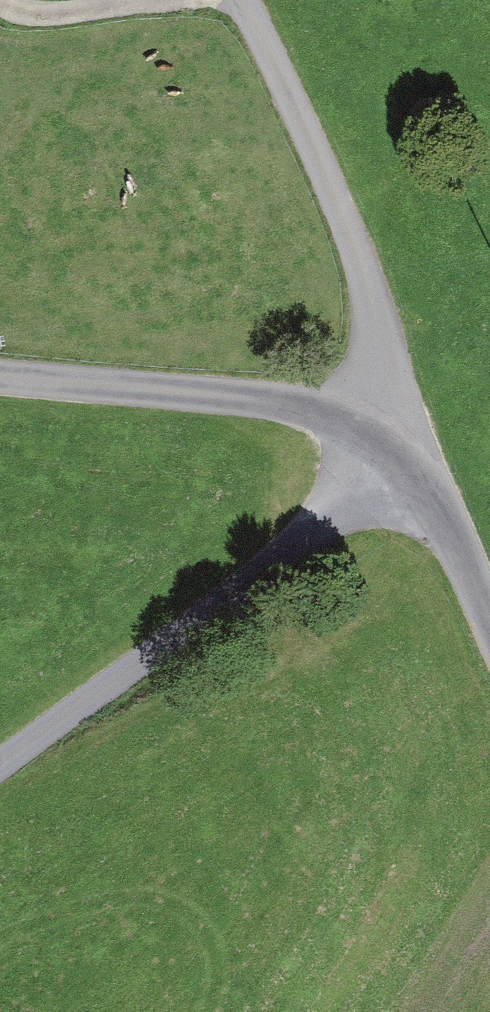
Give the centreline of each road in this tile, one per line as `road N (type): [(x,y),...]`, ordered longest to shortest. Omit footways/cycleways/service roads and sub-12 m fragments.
road 1 (unclassified): [(0,771),(403,462)]
road 2 (unclassified): [(0,377),(300,408),(368,433),(403,462)]
road 3 (unclassified): [(403,462),(456,548),(489,631)]
road 4 (track): [(0,1),(54,11),(138,0)]

